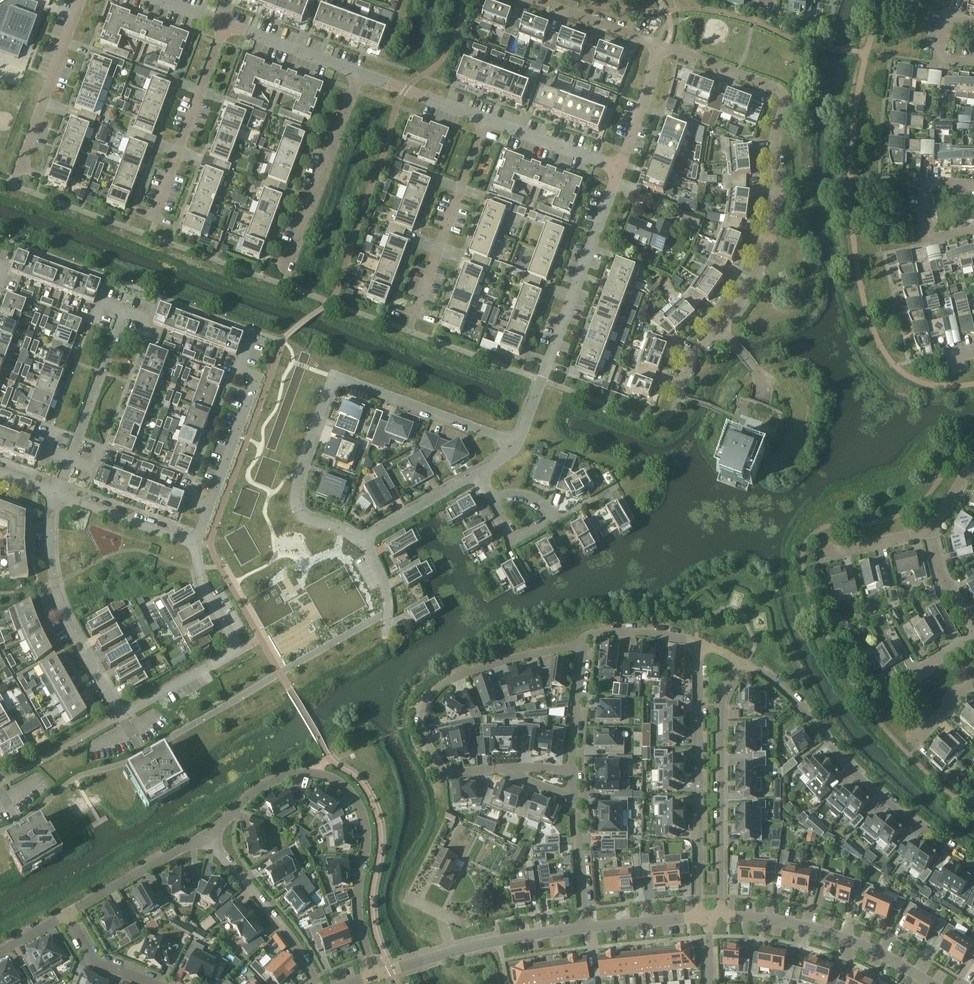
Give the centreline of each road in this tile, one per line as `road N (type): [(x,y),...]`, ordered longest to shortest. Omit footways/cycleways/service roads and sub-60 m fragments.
road 1 (residential): [(360,541),(304,518),(296,503),(334,375),(516,443)]
road 2 (residential): [(720,328),(766,246),(783,100),(773,85),(658,46)]
road 3 (residential): [(238,646),(120,715),(55,583),(56,493)]
road 4 (residential): [(587,635),(449,674),(426,712),(426,737),(448,763),(573,763)]
road 5 (residential): [(206,836),(286,775),(318,774),(347,790),(367,830),(358,910),(373,974)]
road 6 (residential): [(973,856),(939,837),(765,670),(746,661)]
road 7 (residential): [(516,443),(619,168)]
road 8 (residential): [(698,647),(700,910),(709,918)]
road 9 (residential): [(746,661),(723,698),(722,908),(709,918)]
road 10 (tertiary): [(709,918),(809,925),(861,943),(931,983)]
road 11 (residential): [(196,542),(256,376),(240,370),(250,338)]
road 12 (residential): [(410,332),(485,119)]
road 13 (residential): [(151,237),(225,24)]
road 14 (residential): [(283,284),(358,72)]
road 15 (tertiary): [(373,974),(590,926)]
road 16 (residential): [(56,493),(126,306)]
road 17 (residential): [(12,185),(80,0)]
road 18 (residential): [(206,836),(284,930),(317,983)]
road 19 (residential): [(590,926),(573,763)]
road 20 (residential): [(65,914),(206,836)]
road 21 (residential): [(196,542),(56,493)]
road 22 (residential): [(619,168),(485,119)]
road 23 (residential): [(358,72),(225,24)]
road 24 (residential): [(485,119),(358,72)]
road 25 (residential): [(477,473),(360,541)]
road 26 (residential): [(658,46),(535,0)]
road 27 (residential): [(573,763),(587,635)]
road 28 (residential): [(619,168),(658,46)]
road 29 (residential): [(973,177),(929,181),(936,221),(973,216)]

